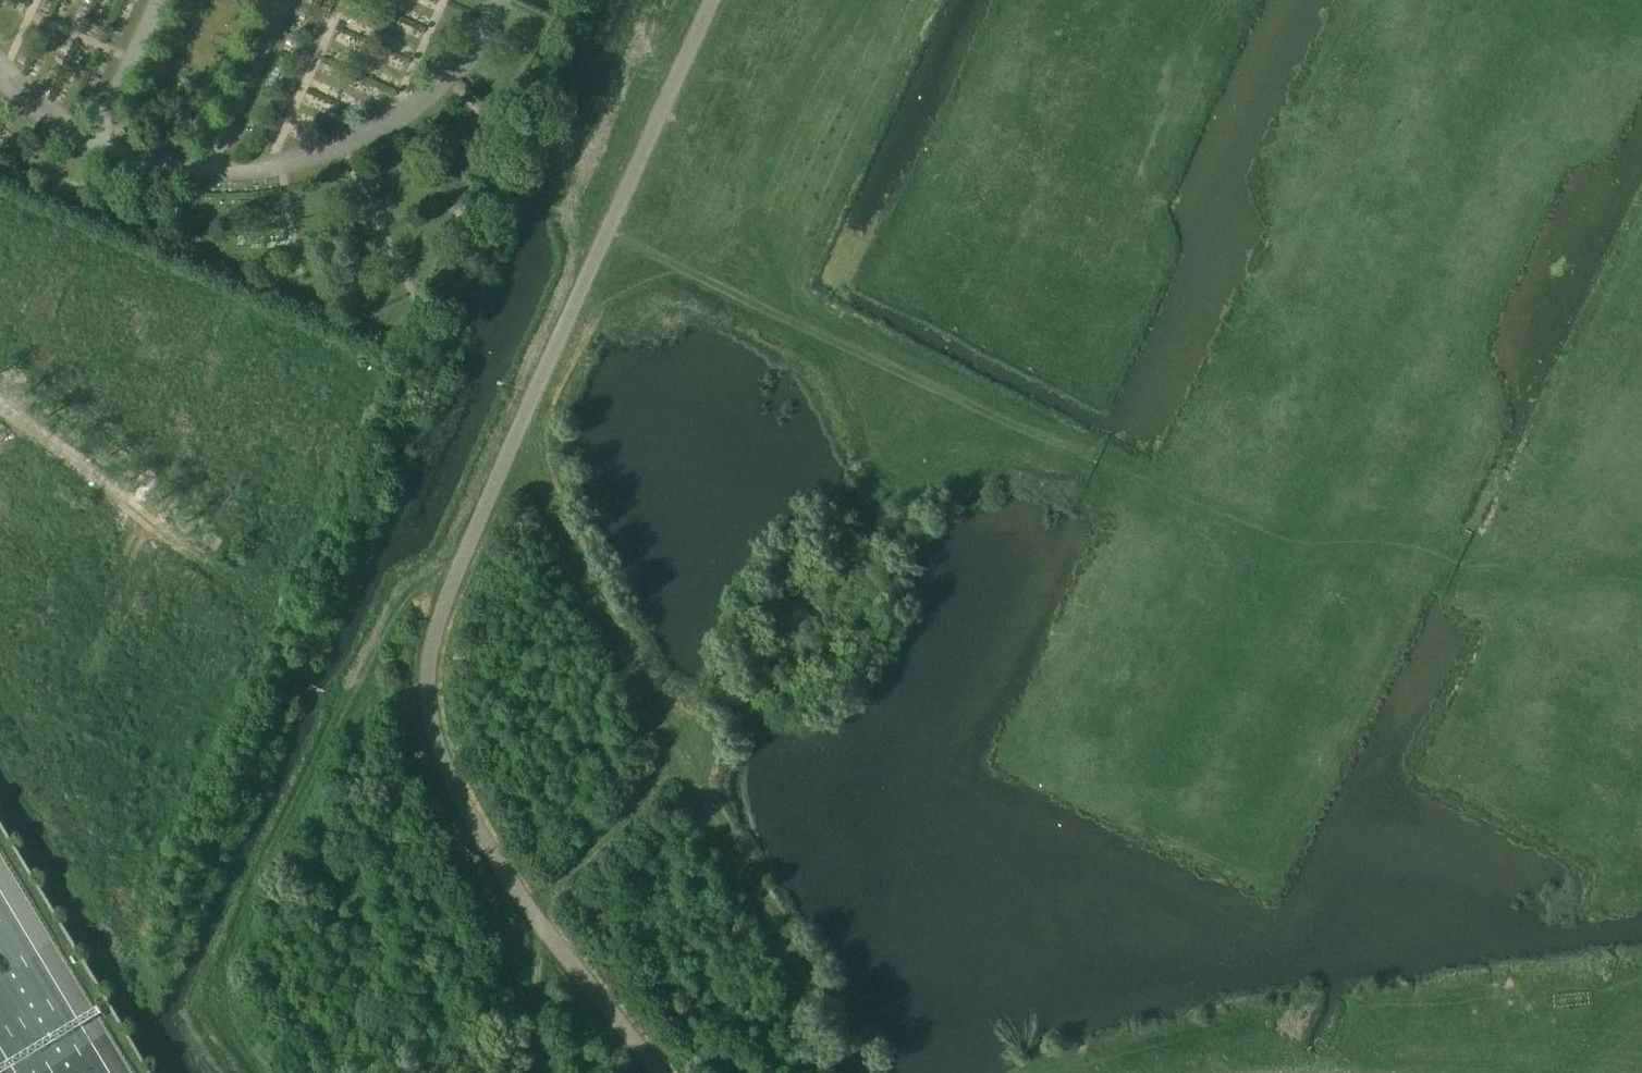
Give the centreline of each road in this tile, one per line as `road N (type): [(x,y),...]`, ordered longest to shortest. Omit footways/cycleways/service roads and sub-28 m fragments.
road 1 (motorway): [(68,1072),(0,959)]

